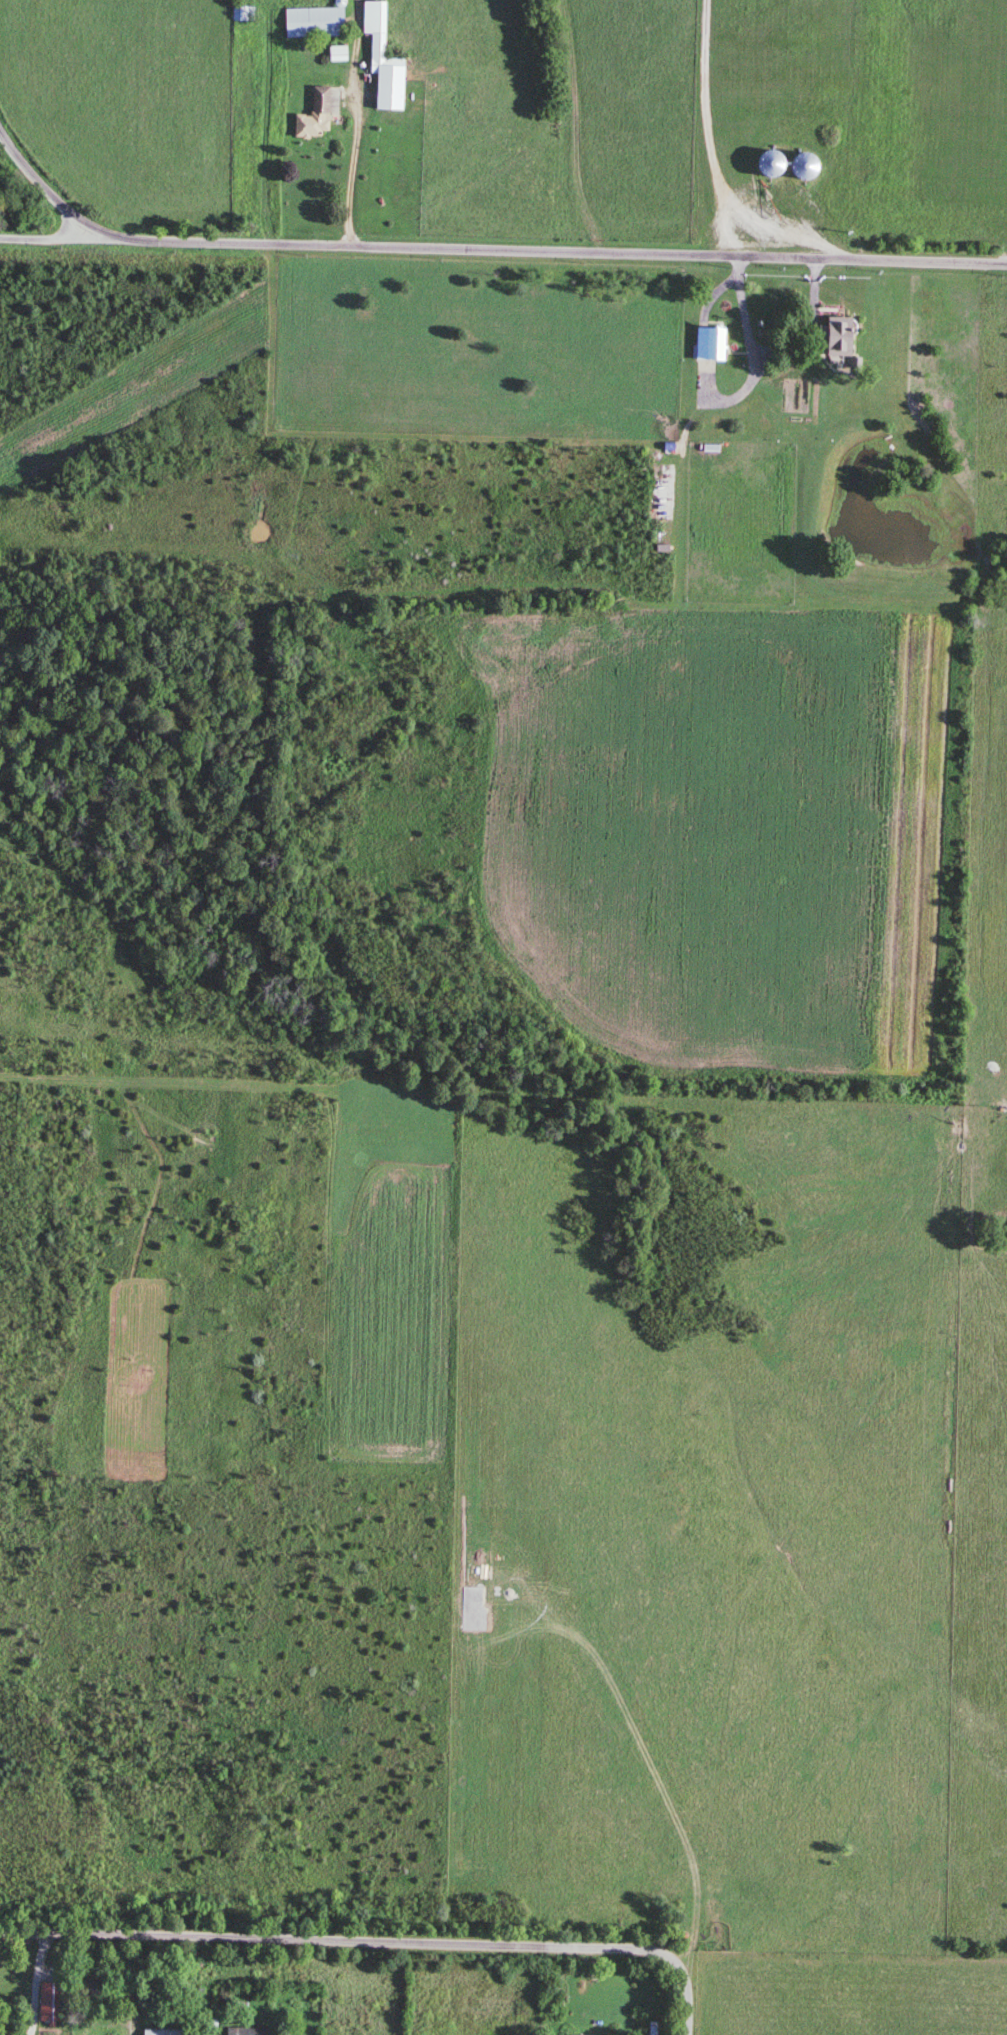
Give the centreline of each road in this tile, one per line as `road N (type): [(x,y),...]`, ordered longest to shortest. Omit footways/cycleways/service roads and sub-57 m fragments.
road 1 (residential): [(0,133),(38,185),(103,236),(1006,265)]
road 2 (residential): [(687,2034),(687,1973),(650,1952),(0,1935)]

